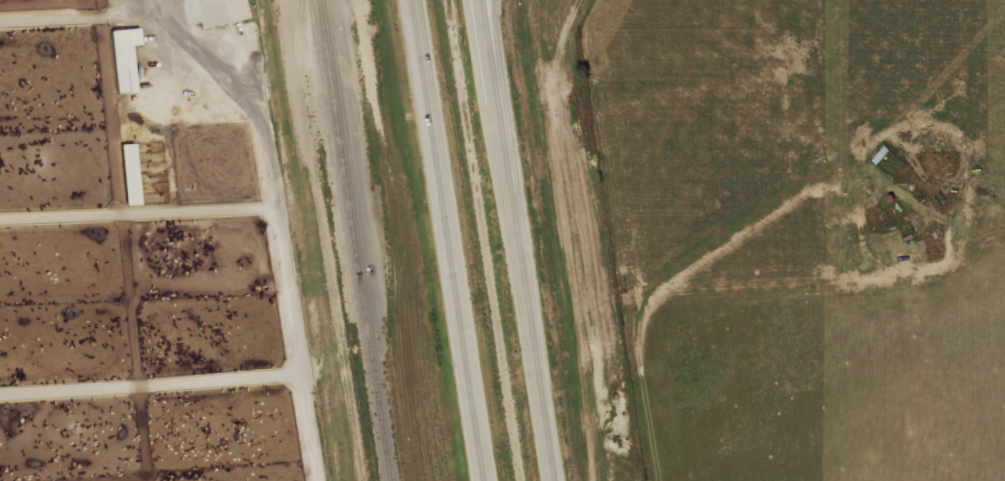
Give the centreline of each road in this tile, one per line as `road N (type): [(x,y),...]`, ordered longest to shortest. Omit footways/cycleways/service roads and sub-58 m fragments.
road 1 (trunk): [(414,0),(486,480)]
road 2 (trunk): [(546,480),(476,0)]

